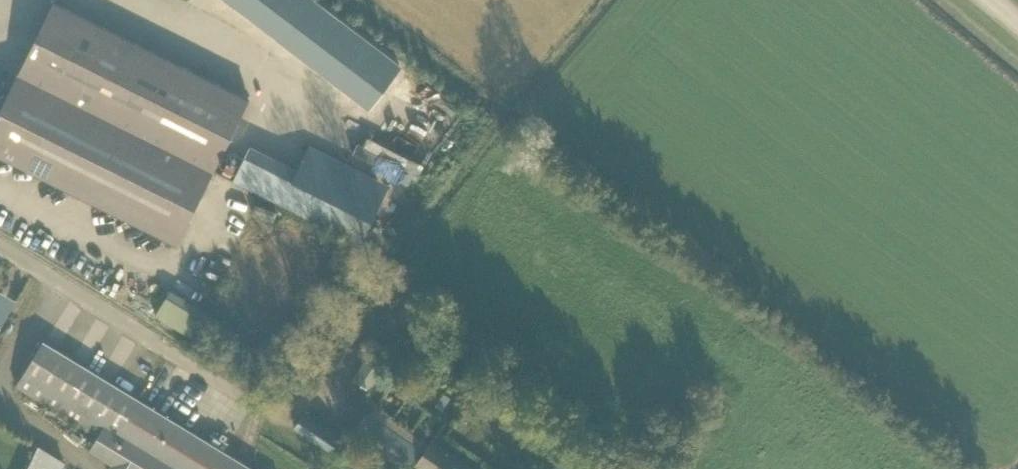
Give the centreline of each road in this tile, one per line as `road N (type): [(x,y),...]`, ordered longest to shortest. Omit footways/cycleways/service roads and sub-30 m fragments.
road 1 (unclassified): [(256,407),(0,249)]

